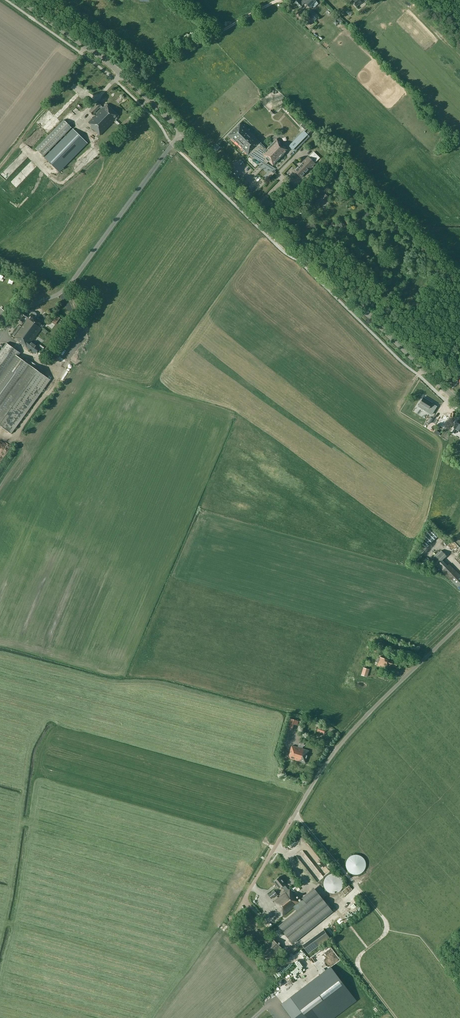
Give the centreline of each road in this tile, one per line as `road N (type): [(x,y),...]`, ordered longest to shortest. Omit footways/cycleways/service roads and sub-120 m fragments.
road 1 (tertiary): [(459,402),(126,78),(21,0)]
road 2 (unclassified): [(459,624),(340,745),(245,899)]
road 3 (track): [(277,0),(146,67)]

